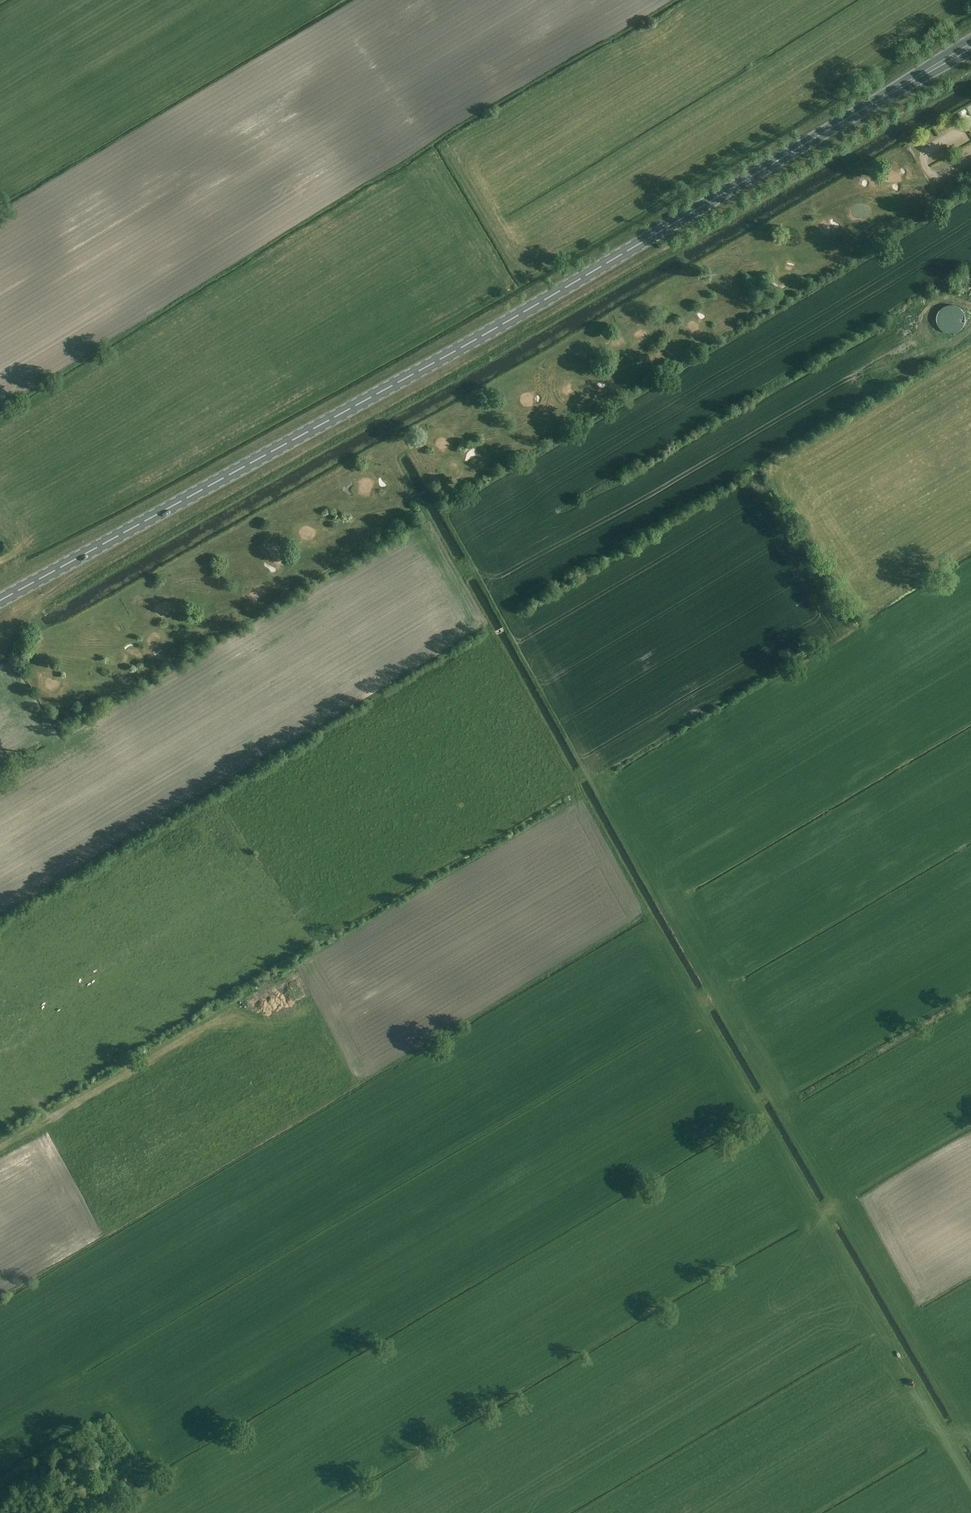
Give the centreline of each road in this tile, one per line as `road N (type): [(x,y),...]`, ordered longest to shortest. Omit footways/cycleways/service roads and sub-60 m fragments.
road 1 (primary): [(0,602),(531,307),(856,114)]
road 2 (primary): [(970,40),(856,114)]
road 3 (primary): [(856,114),(970,52)]

